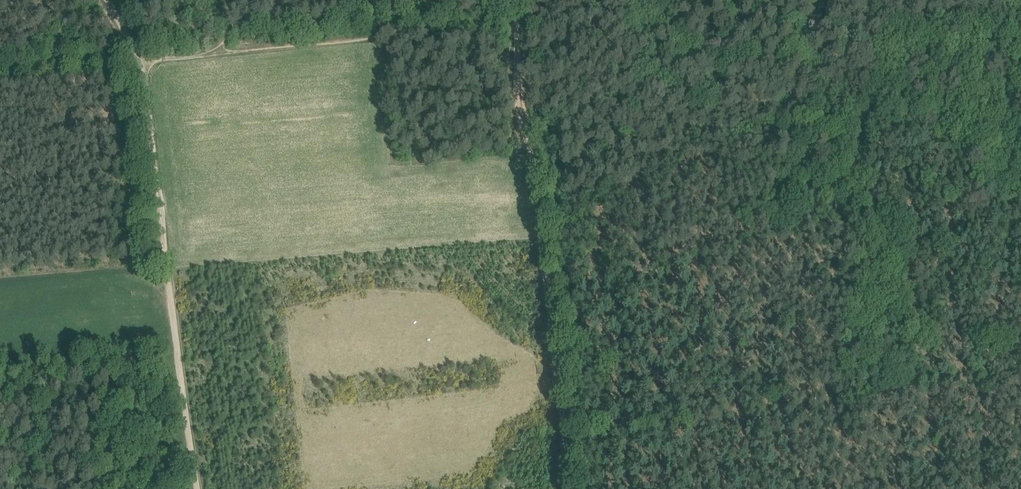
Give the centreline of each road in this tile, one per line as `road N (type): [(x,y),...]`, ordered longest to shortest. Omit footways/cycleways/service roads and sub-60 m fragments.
road 1 (track): [(572,488),(512,0)]
road 2 (track): [(194,488),(140,57)]
road 3 (track): [(517,15),(226,48)]

